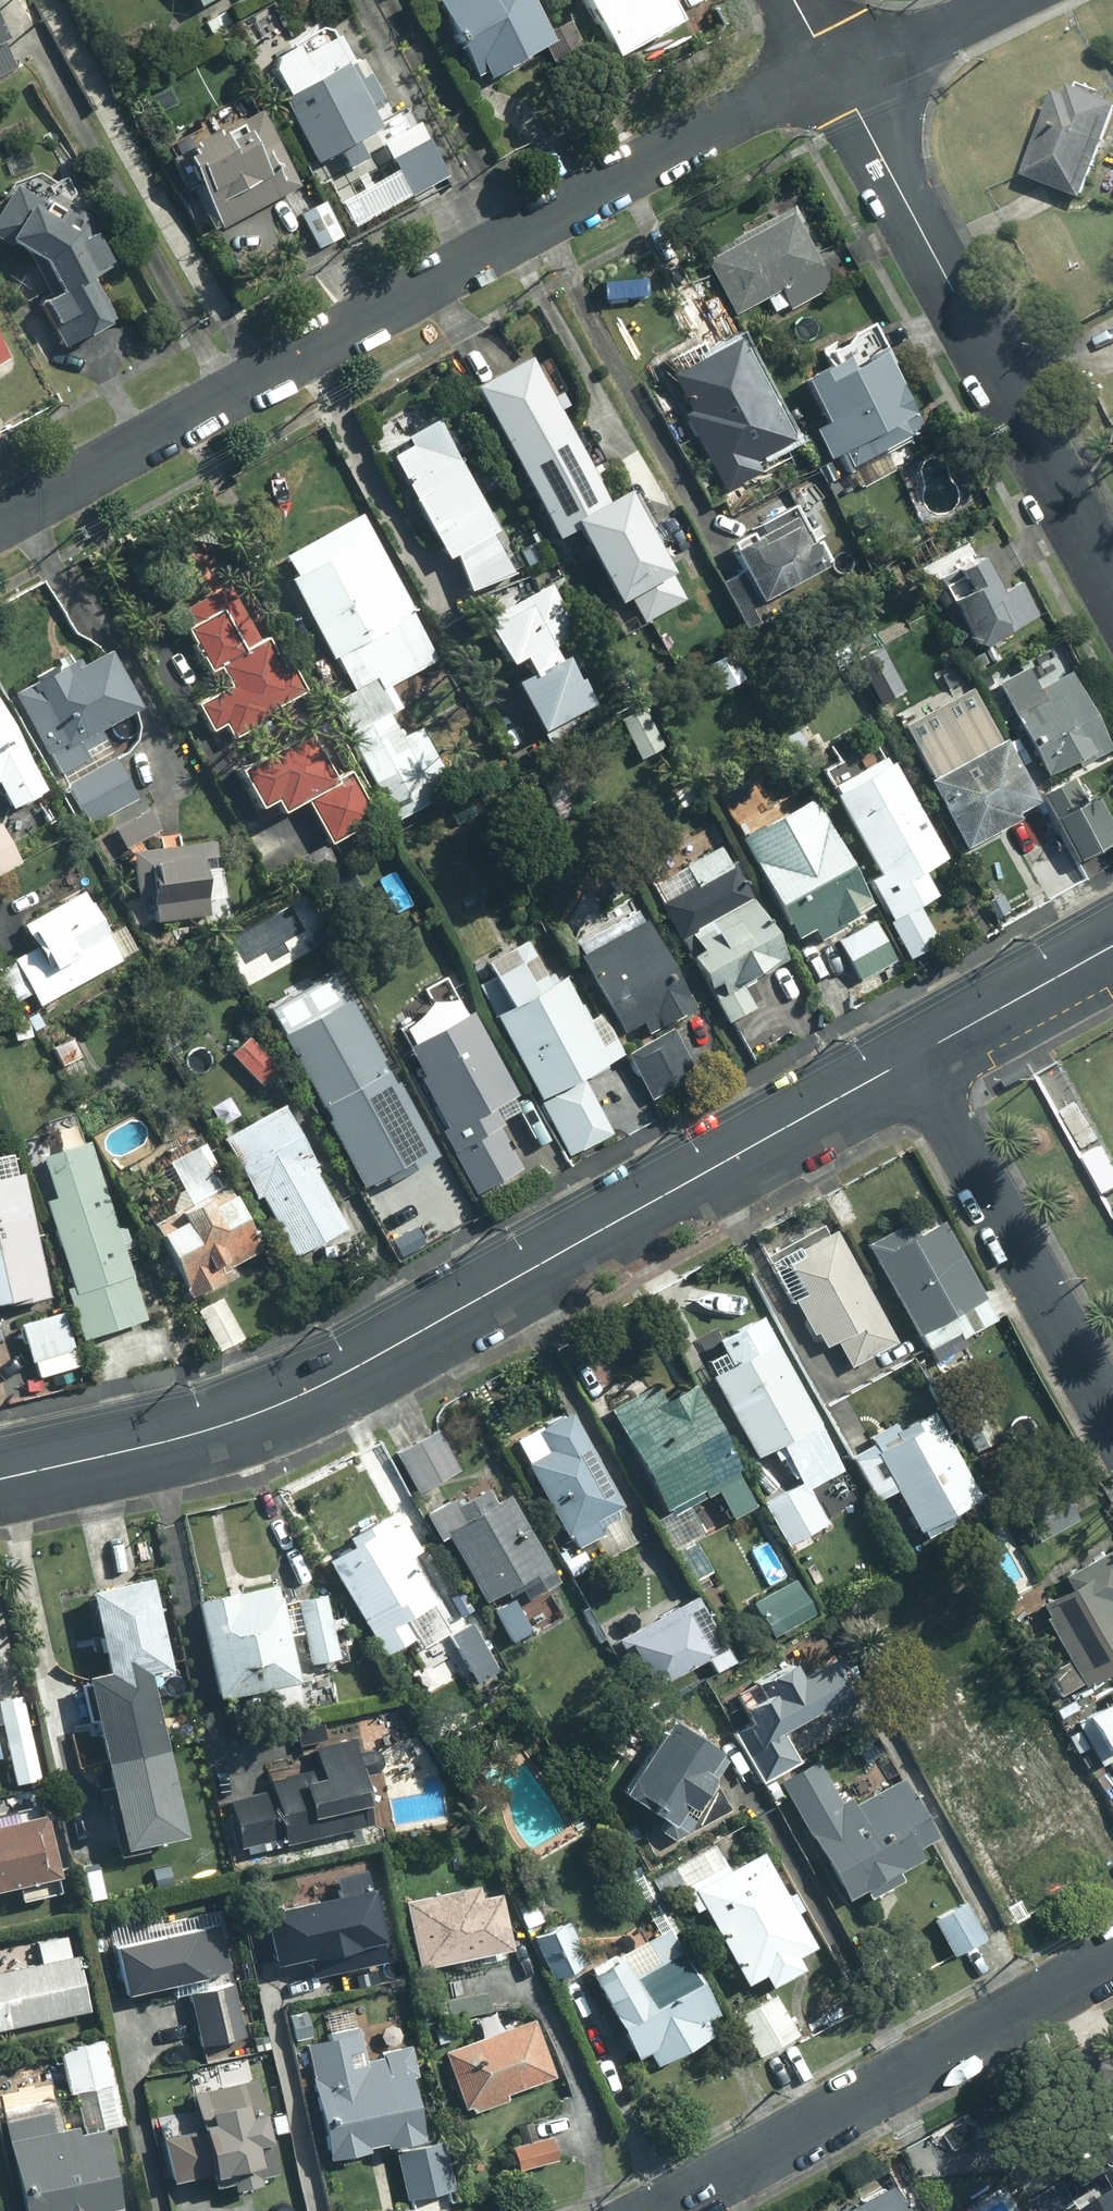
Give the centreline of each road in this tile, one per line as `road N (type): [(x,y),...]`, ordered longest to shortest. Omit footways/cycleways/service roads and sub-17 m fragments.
road 1 (secondary): [(0,1478),(211,1433),(293,1402),(912,1055)]
road 2 (residential): [(835,70),(754,104),(0,521)]
road 3 (residential): [(1112,585),(835,70)]
road 4 (residential): [(654,2210),(1112,1952)]
road 5 (residential): [(912,1055),(1112,1424)]
road 6 (secondary): [(912,1055),(1112,944)]
road 7 (residential): [(1008,0),(925,41),(835,70)]

